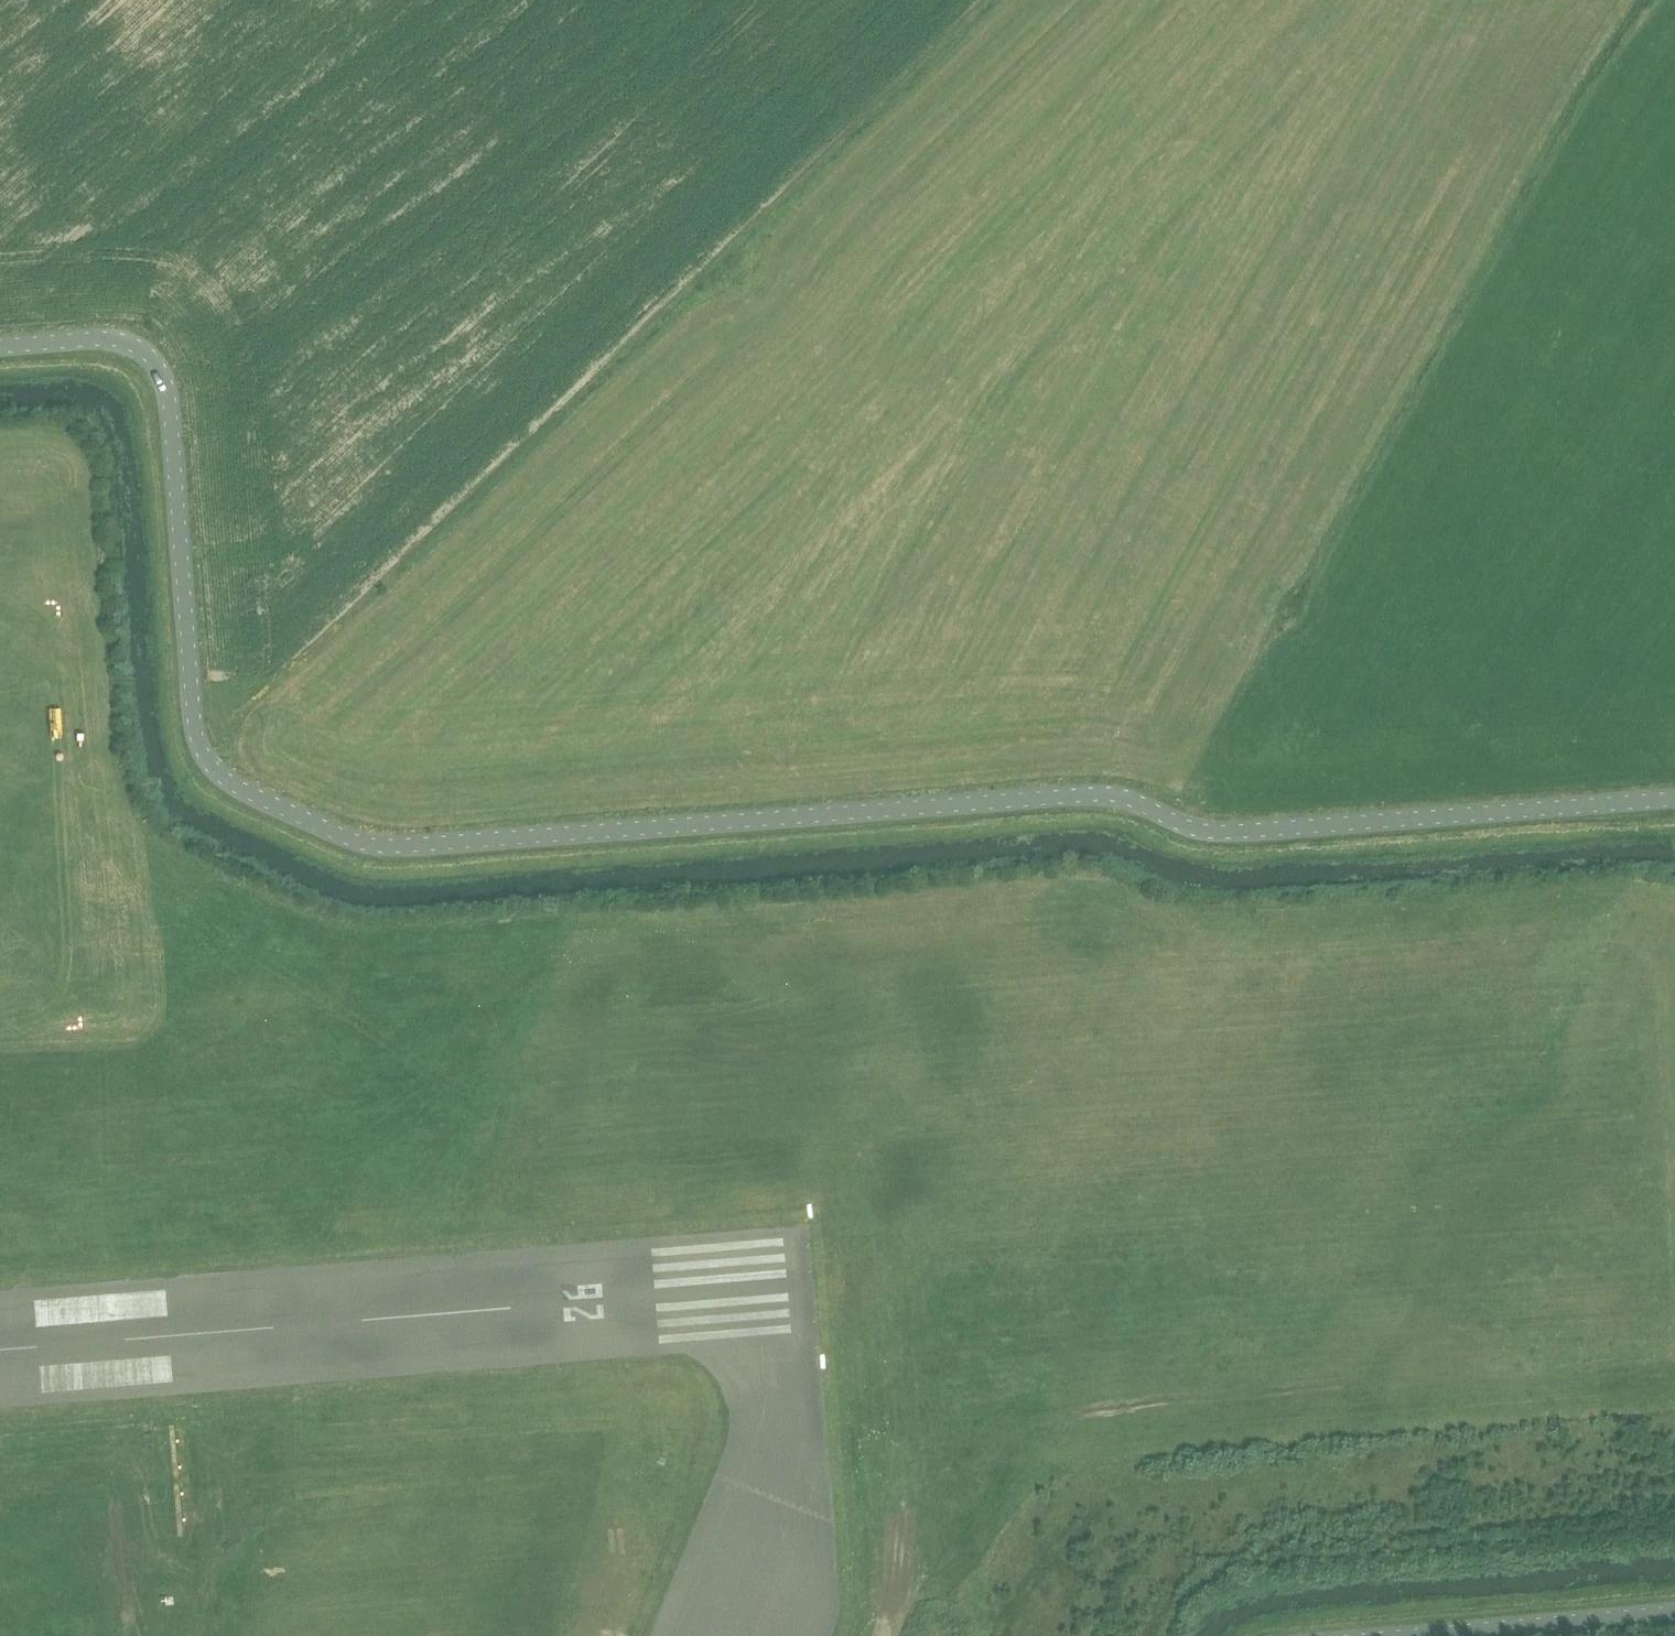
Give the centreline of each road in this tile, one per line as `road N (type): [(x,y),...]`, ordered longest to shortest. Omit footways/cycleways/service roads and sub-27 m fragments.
road 1 (tertiary): [(1674,800),(1217,833),(1124,798),(1090,795),(361,844),(233,787),(200,751),(171,418),(159,370),(120,342),(0,348)]
road 2 (tertiary): [(1429,1635),(1674,1614)]

